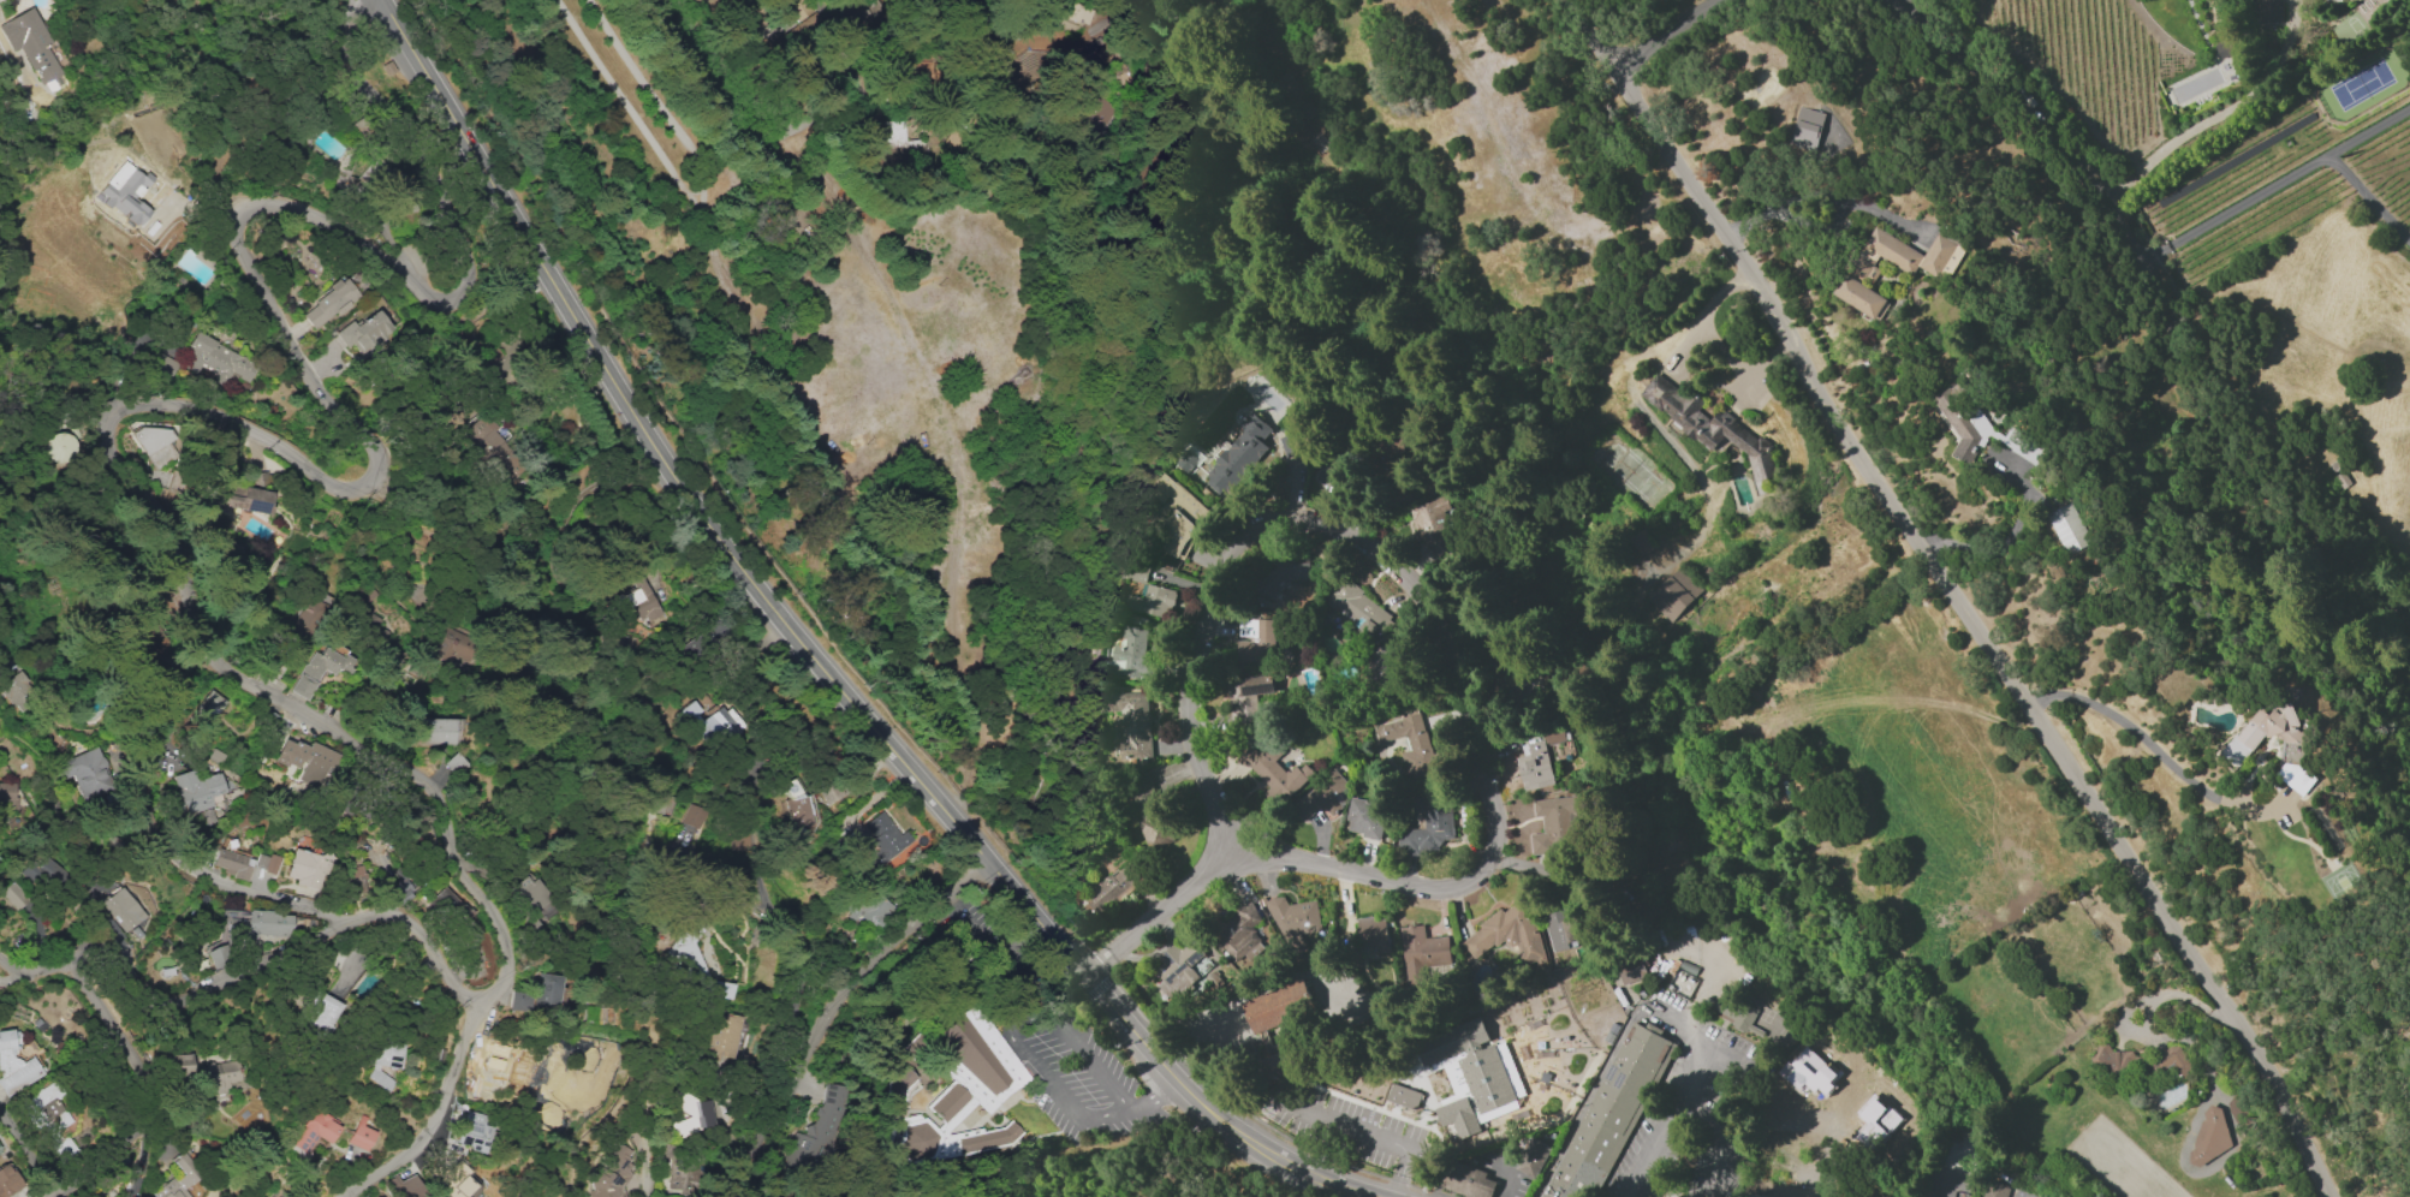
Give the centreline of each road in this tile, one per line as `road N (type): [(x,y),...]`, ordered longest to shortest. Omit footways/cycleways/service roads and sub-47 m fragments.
road 1 (secondary): [(1380,1196),(1322,1178),(1190,1095),(841,690),(702,518),(380,0)]
road 2 (residential): [(2331,1196),(2251,1044),(2033,704),(1561,0)]
road 3 (residential): [(367,437),(376,469),(362,489),(322,481),(270,440),(203,411),(117,405),(103,431),(192,576),(216,651),(442,784),(439,838),(510,954),(470,1001)]
road 4 (residential): [(1083,975),(1227,852),(1186,738),(1185,695),(1209,588),(1237,540),(1267,523),(1307,522),(1383,556),(1432,608),(1489,804),(1488,857)]
road 5 (residential): [(352,0),(344,25),(363,81),(444,198),(469,264),(459,293),(435,299),(374,249),(292,210),(261,203),(238,212),(232,228),(307,374),(367,437)]
road 6 (residential): [(2409,649),(2238,474),(2143,258),(2057,138),(1904,0)]
road 7 (residential): [(0,956),(22,967),(55,969),(79,943),(100,939),(141,991),(169,1001),(379,905),(405,913),(470,1001)]
road 8 (residential): [(329,924),(219,887),(163,854),(145,811),(141,764),(163,705),(148,686),(117,675),(108,643),(153,585),(192,576)]
road 9 (residential): [(982,857),(915,911),(835,1002),(721,1196)]
road 10 (residential): [(56,1196),(150,1113),(142,1080),(65,963)]
road 11 (residential): [(1488,857),(1460,885),(1429,886),(1227,852)]
road 12 (residential): [(470,1001),(433,1126),(342,1196)]

